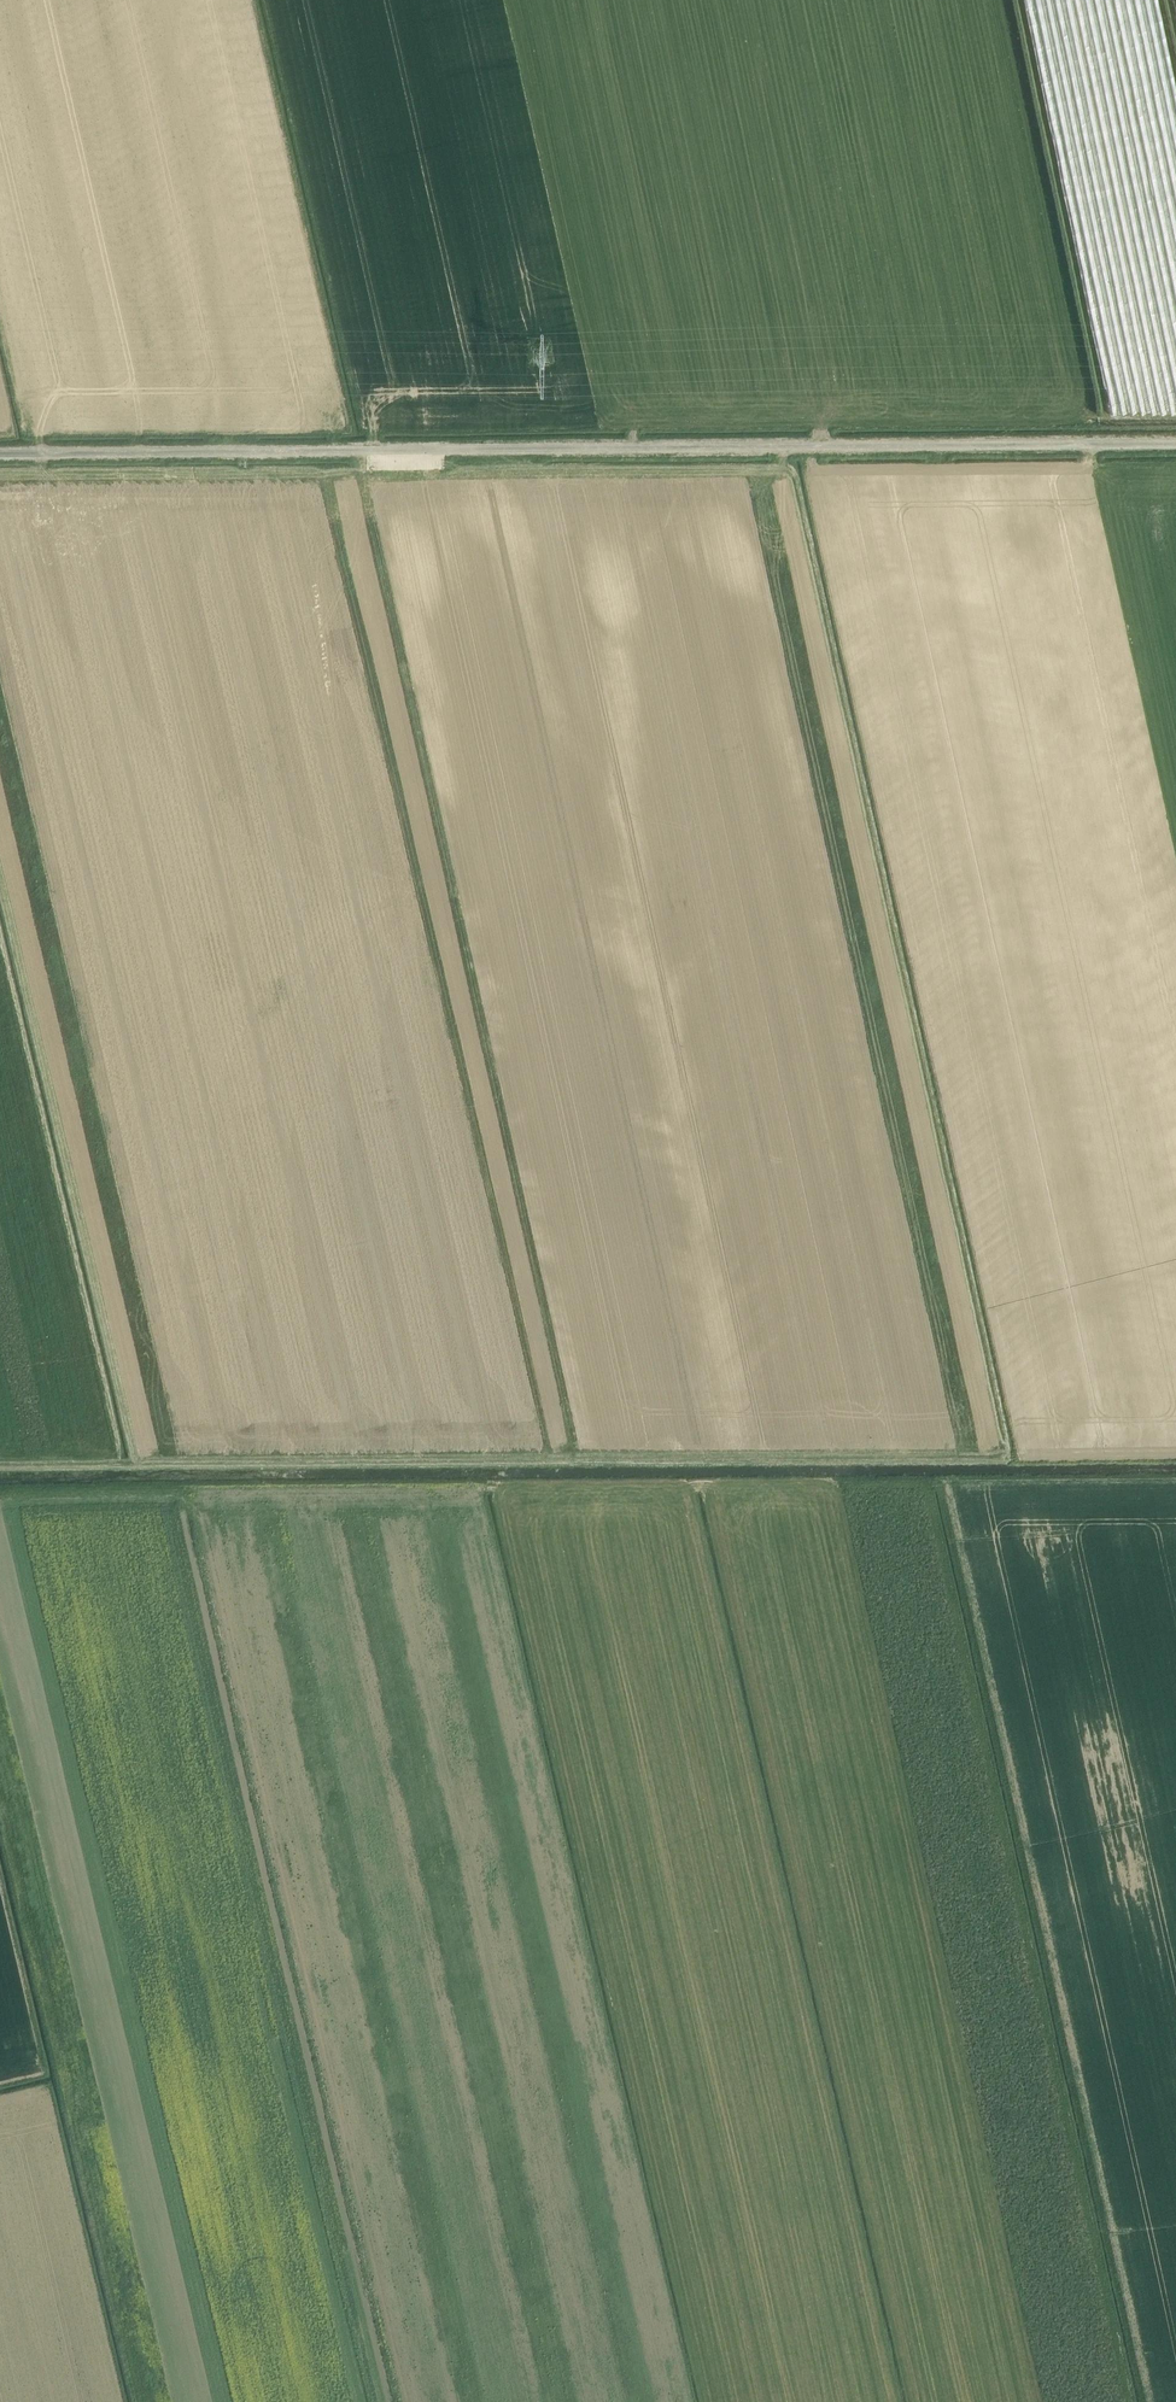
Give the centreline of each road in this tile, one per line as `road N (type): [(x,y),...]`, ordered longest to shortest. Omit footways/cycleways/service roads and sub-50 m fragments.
road 1 (unclassified): [(0,453),(1175,443)]

